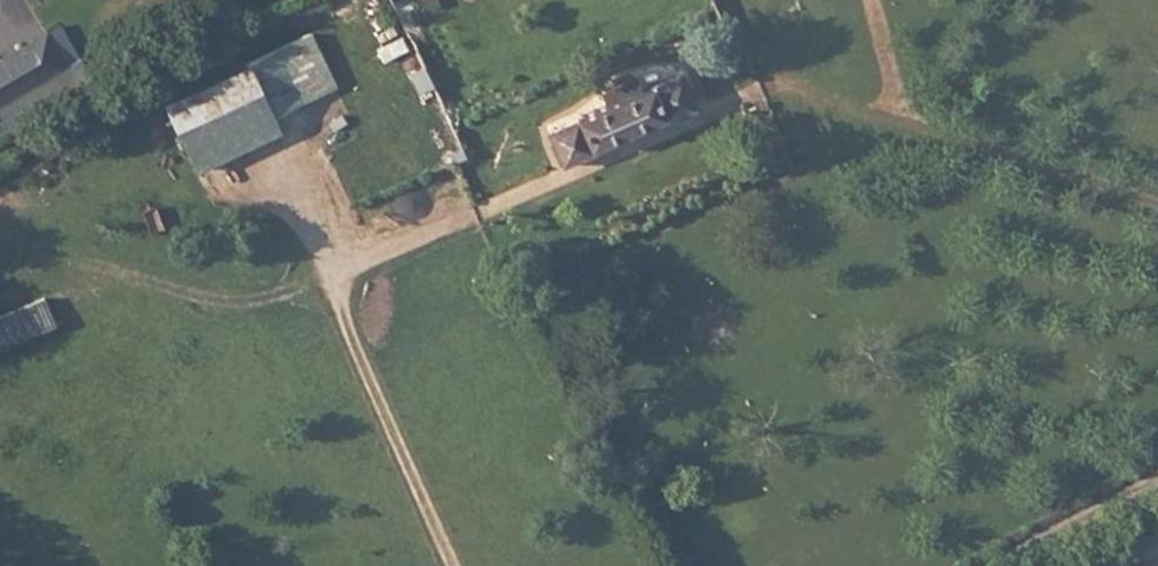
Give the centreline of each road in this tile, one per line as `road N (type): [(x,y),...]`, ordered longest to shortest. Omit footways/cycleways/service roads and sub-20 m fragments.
road 1 (track): [(334,301),(459,565)]
road 2 (track): [(989,565),(1157,474)]

